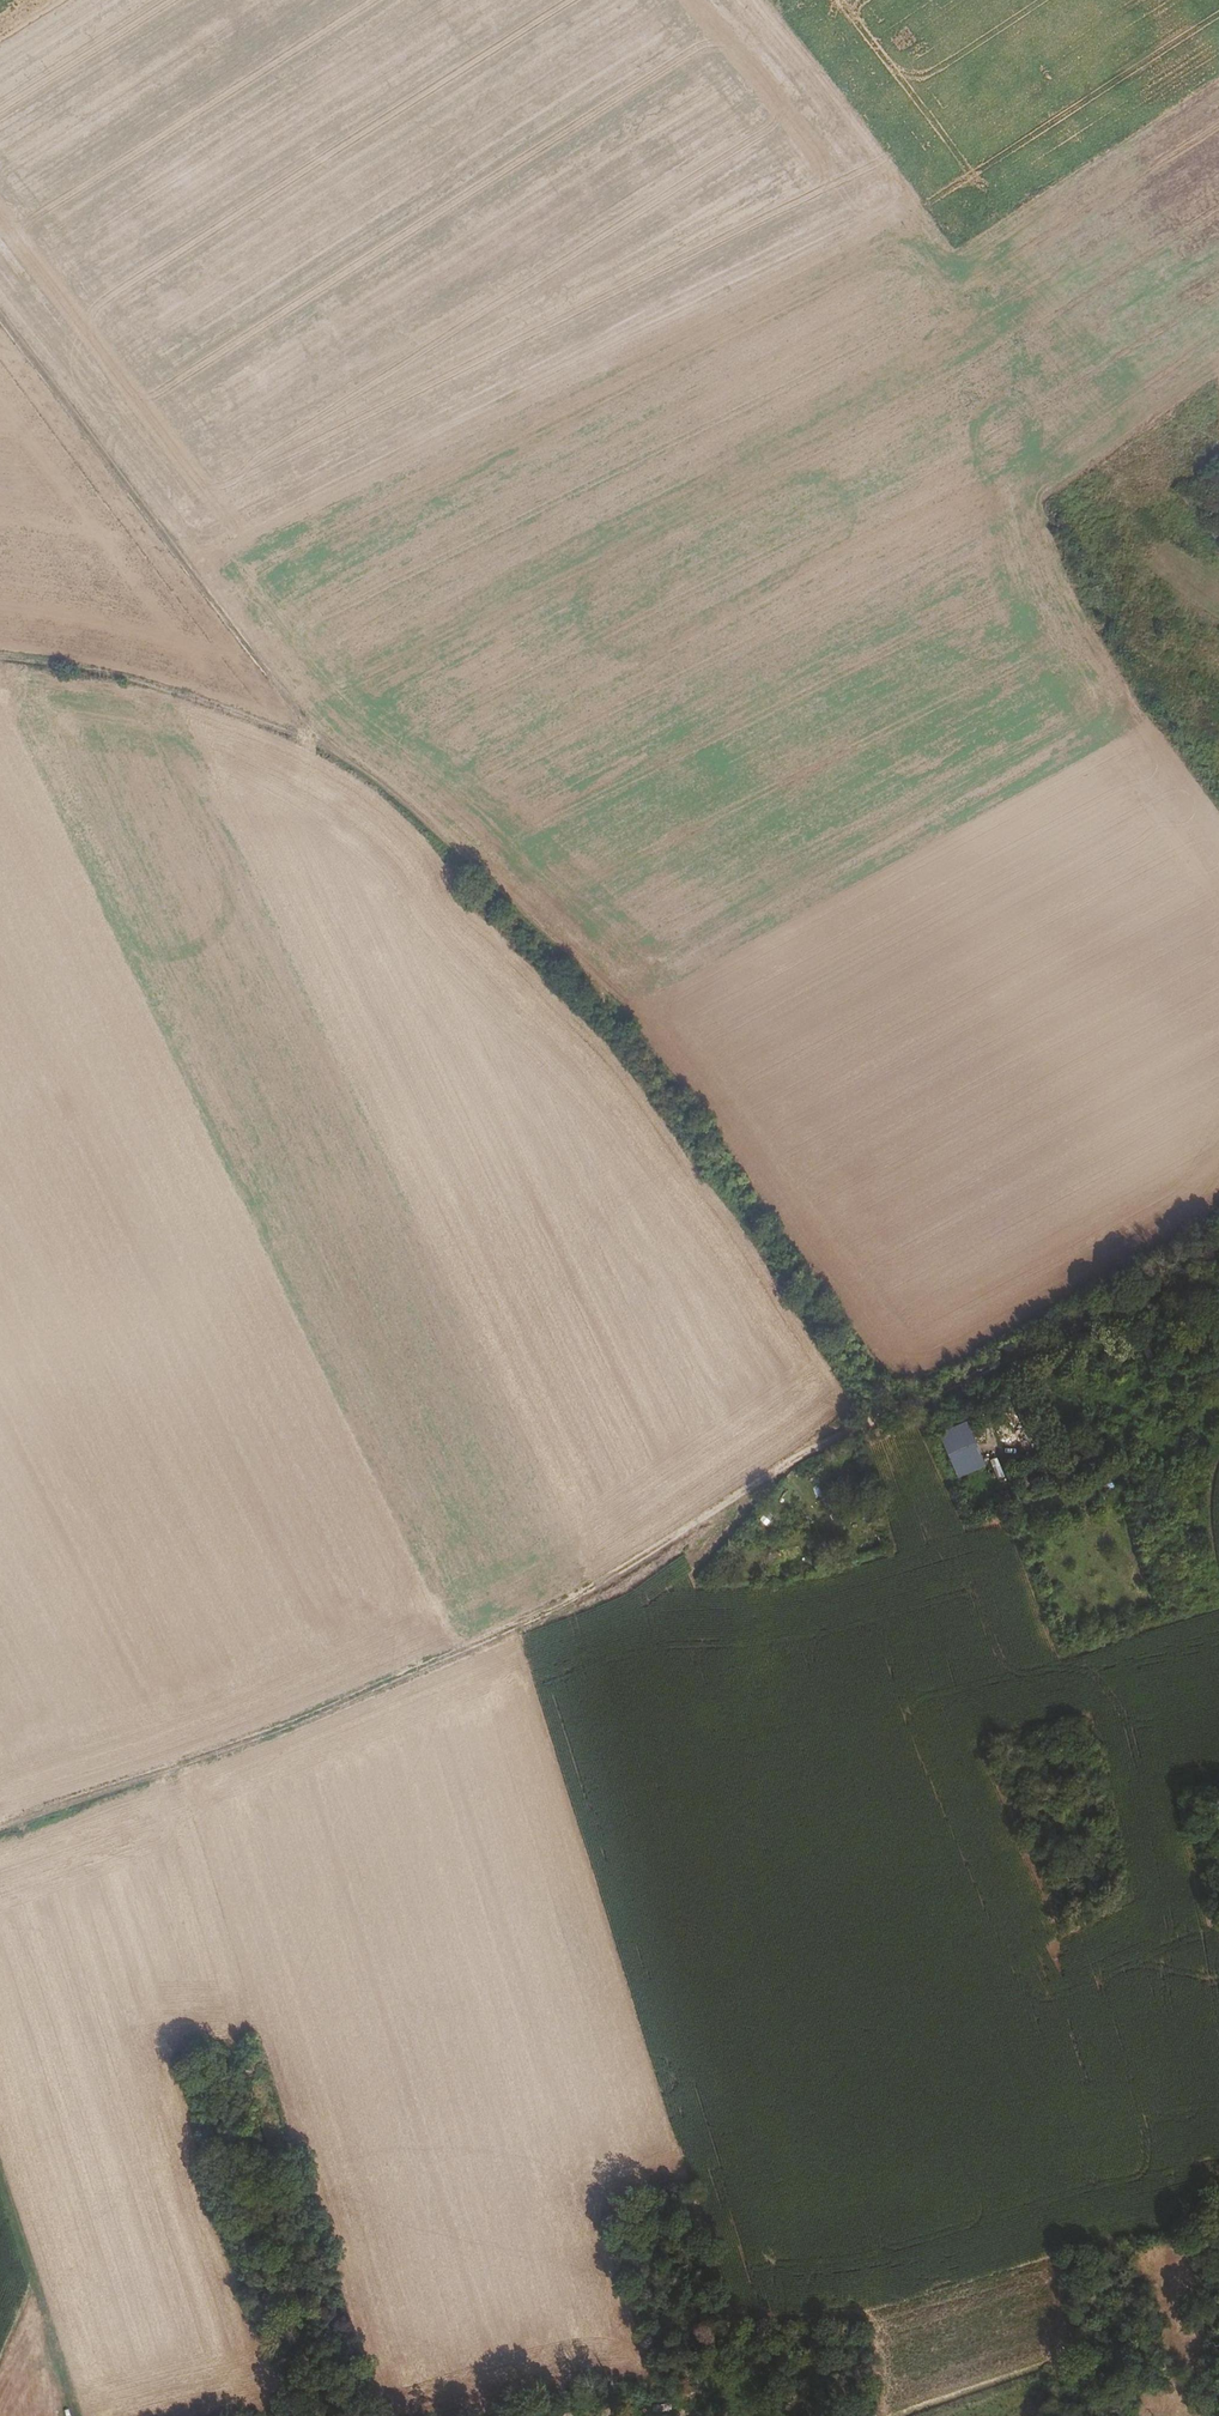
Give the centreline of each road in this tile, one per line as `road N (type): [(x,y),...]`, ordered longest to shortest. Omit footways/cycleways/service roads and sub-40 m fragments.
road 1 (track): [(0,1824),(238,1748),(444,1661),(599,1586),(790,1459),(1218,1253)]
road 2 (track): [(0,313),(334,749)]

